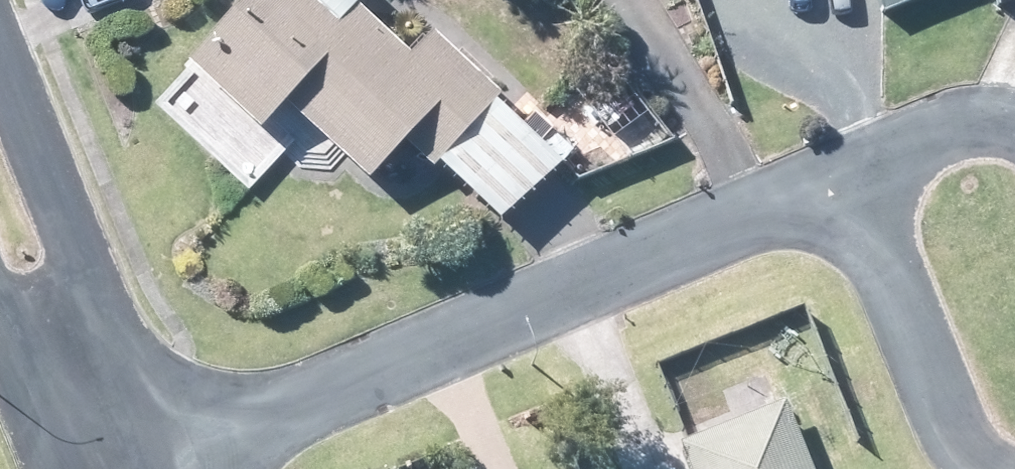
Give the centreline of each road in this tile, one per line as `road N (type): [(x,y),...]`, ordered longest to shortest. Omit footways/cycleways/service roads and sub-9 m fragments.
road 1 (residential): [(151,468),(844,173)]
road 2 (tertiary): [(0,67),(95,300),(102,433)]
road 3 (residential): [(925,373),(844,173)]
road 4 (residential): [(844,173),(934,138),(986,128),(1014,135)]
road 5 (tertiary): [(102,433),(18,363),(0,317)]
road 6 (residential): [(993,468),(979,462),(925,373)]

